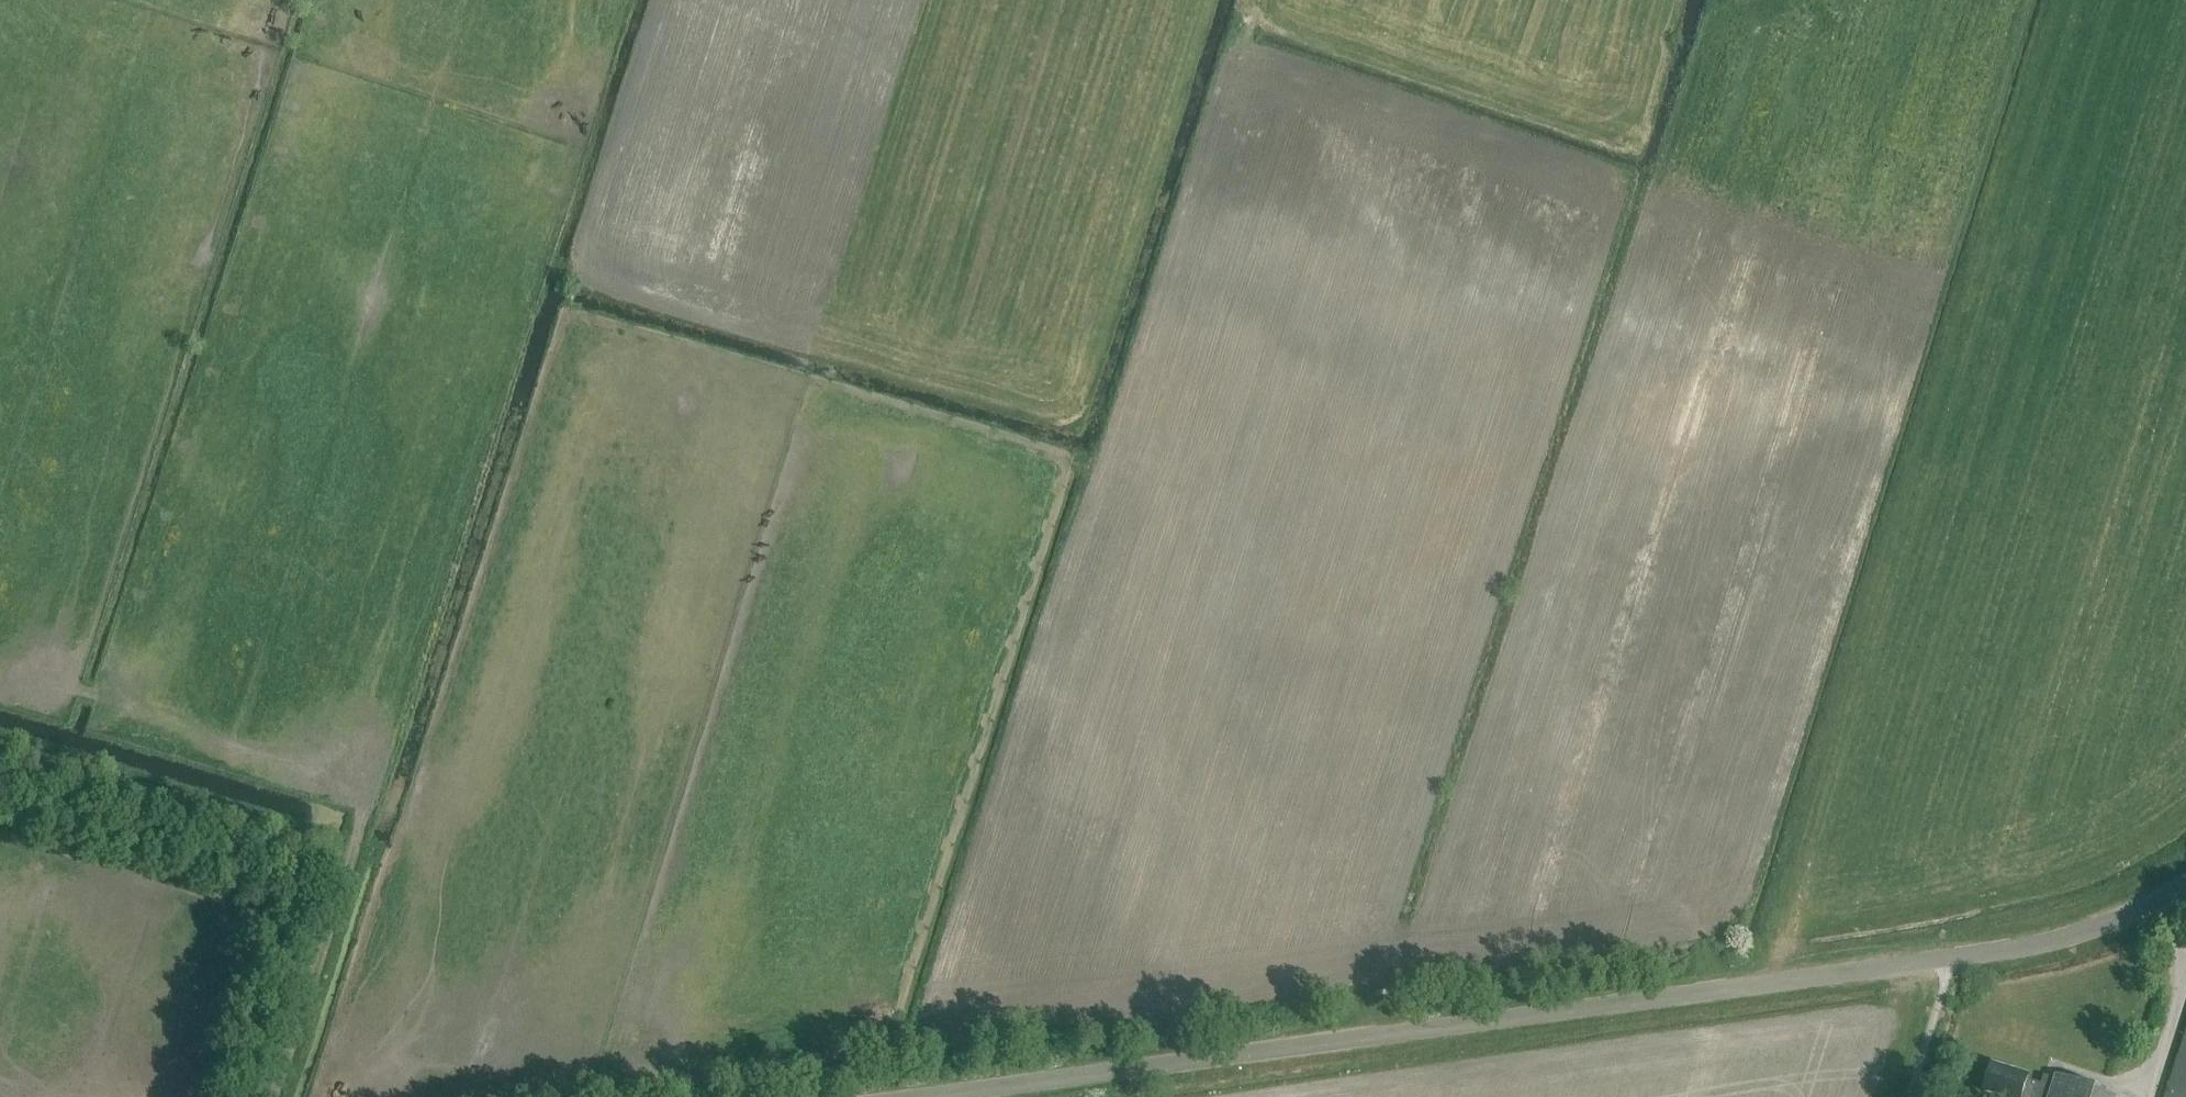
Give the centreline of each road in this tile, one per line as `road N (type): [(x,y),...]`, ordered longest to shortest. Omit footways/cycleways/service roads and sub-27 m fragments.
road 1 (tertiary): [(938,1096),(2032,947),(2112,924),(2185,884)]
road 2 (track): [(2156,1096),(2185,976)]

